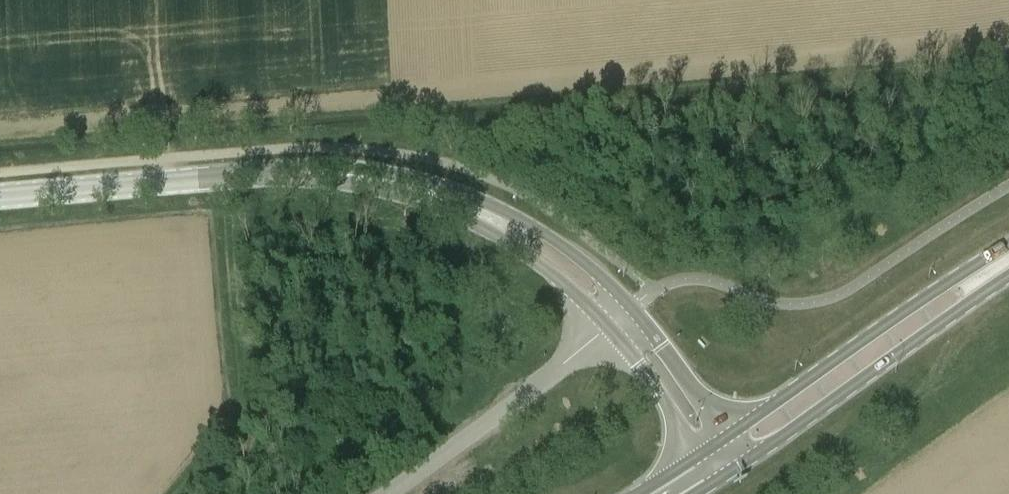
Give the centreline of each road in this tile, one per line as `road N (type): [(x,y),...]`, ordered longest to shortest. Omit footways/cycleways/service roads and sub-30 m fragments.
road 1 (primary): [(0,194),(283,170),(379,180),(484,210)]
road 2 (primary): [(1008,257),(952,279),(768,408),(721,456)]
road 3 (primary): [(721,456),(785,435),(969,304),(1008,266)]
road 4 (unclassified): [(391,493),(457,451),(610,326)]
road 5 (primary): [(633,307),(543,233),(484,210)]
road 6 (primary): [(721,456),(707,416),(633,307)]
road 7 (primary): [(610,326),(683,431),(721,456)]
road 8 (primary): [(484,210),(610,326)]

